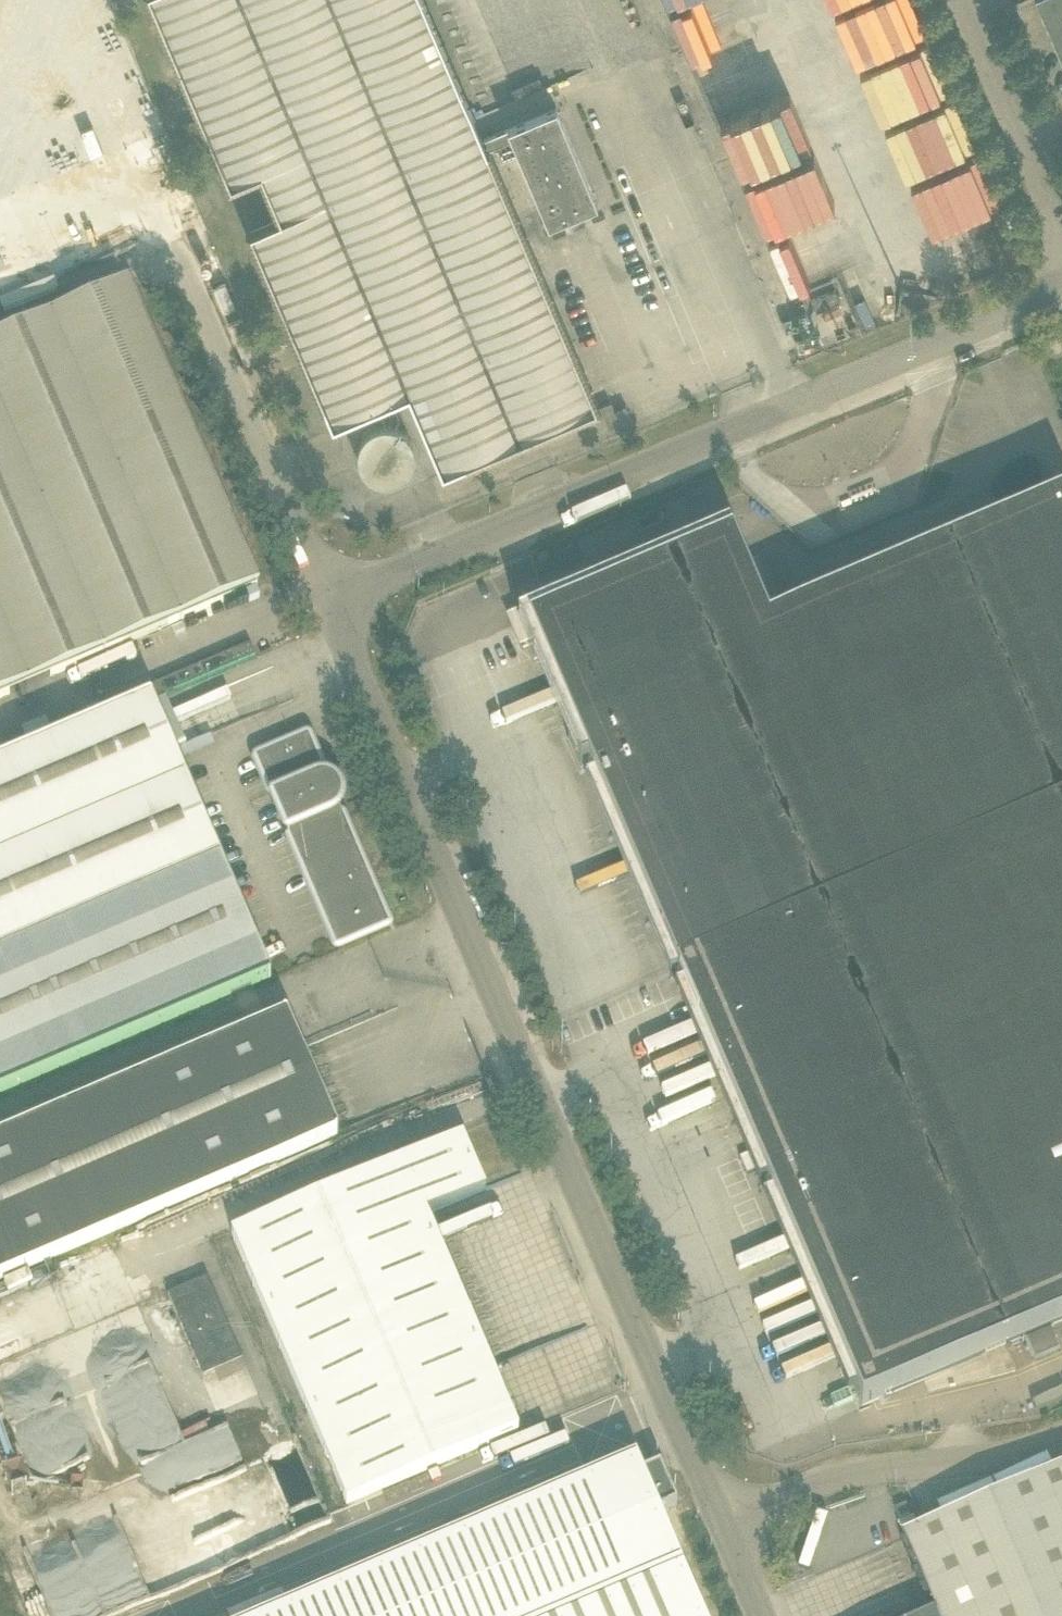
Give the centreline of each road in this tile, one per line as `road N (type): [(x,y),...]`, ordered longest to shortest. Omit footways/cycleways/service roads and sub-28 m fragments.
road 1 (unclassified): [(724,1529),(329,602)]
road 2 (unclassified): [(329,602),(1061,289)]
road 3 (unclassified): [(329,602),(169,223)]
road 4 (unclassified): [(724,1529),(844,1479),(1029,1453),(1061,1439)]
road 5 (unclassified): [(1061,232),(963,0)]

